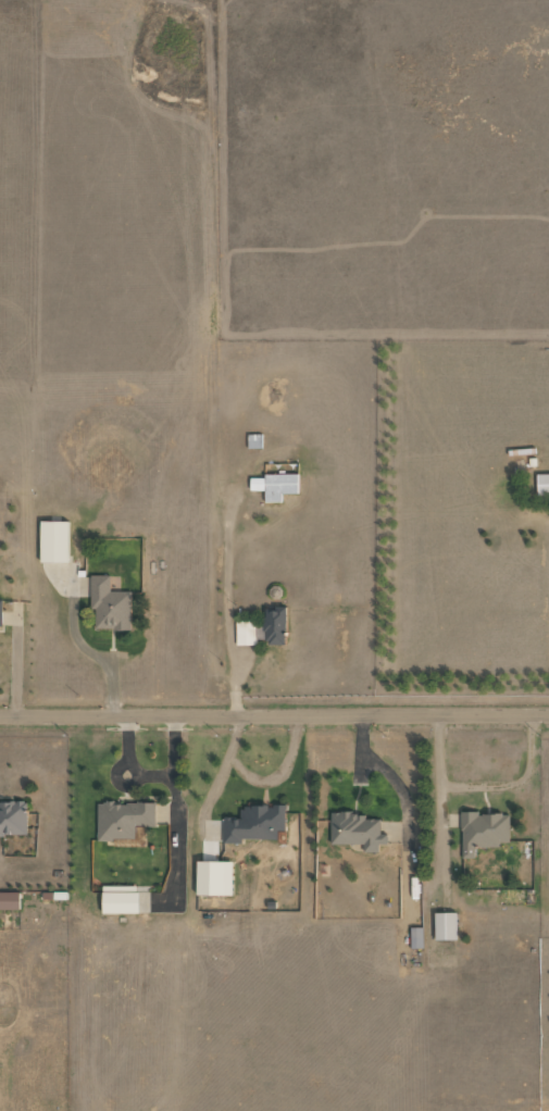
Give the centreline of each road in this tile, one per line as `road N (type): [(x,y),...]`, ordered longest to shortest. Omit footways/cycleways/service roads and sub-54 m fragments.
road 1 (residential): [(548,715),(0,716)]

